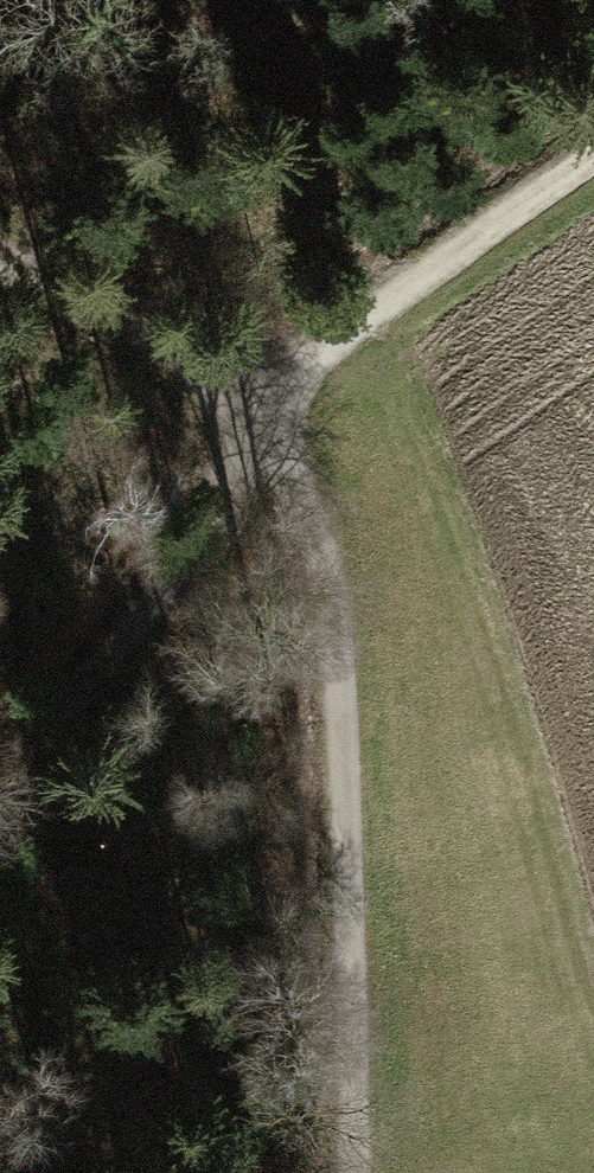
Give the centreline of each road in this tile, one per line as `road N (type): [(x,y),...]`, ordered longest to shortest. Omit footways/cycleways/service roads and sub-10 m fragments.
road 1 (track): [(359,1172),(348,718),(290,445),(244,415)]
road 2 (track): [(593,156),(391,291),(244,415)]
road 3 (track): [(244,415),(178,352),(0,269)]
road 4 (track): [(0,799),(160,585)]
road 5 (track): [(244,415),(229,489),(160,585)]

